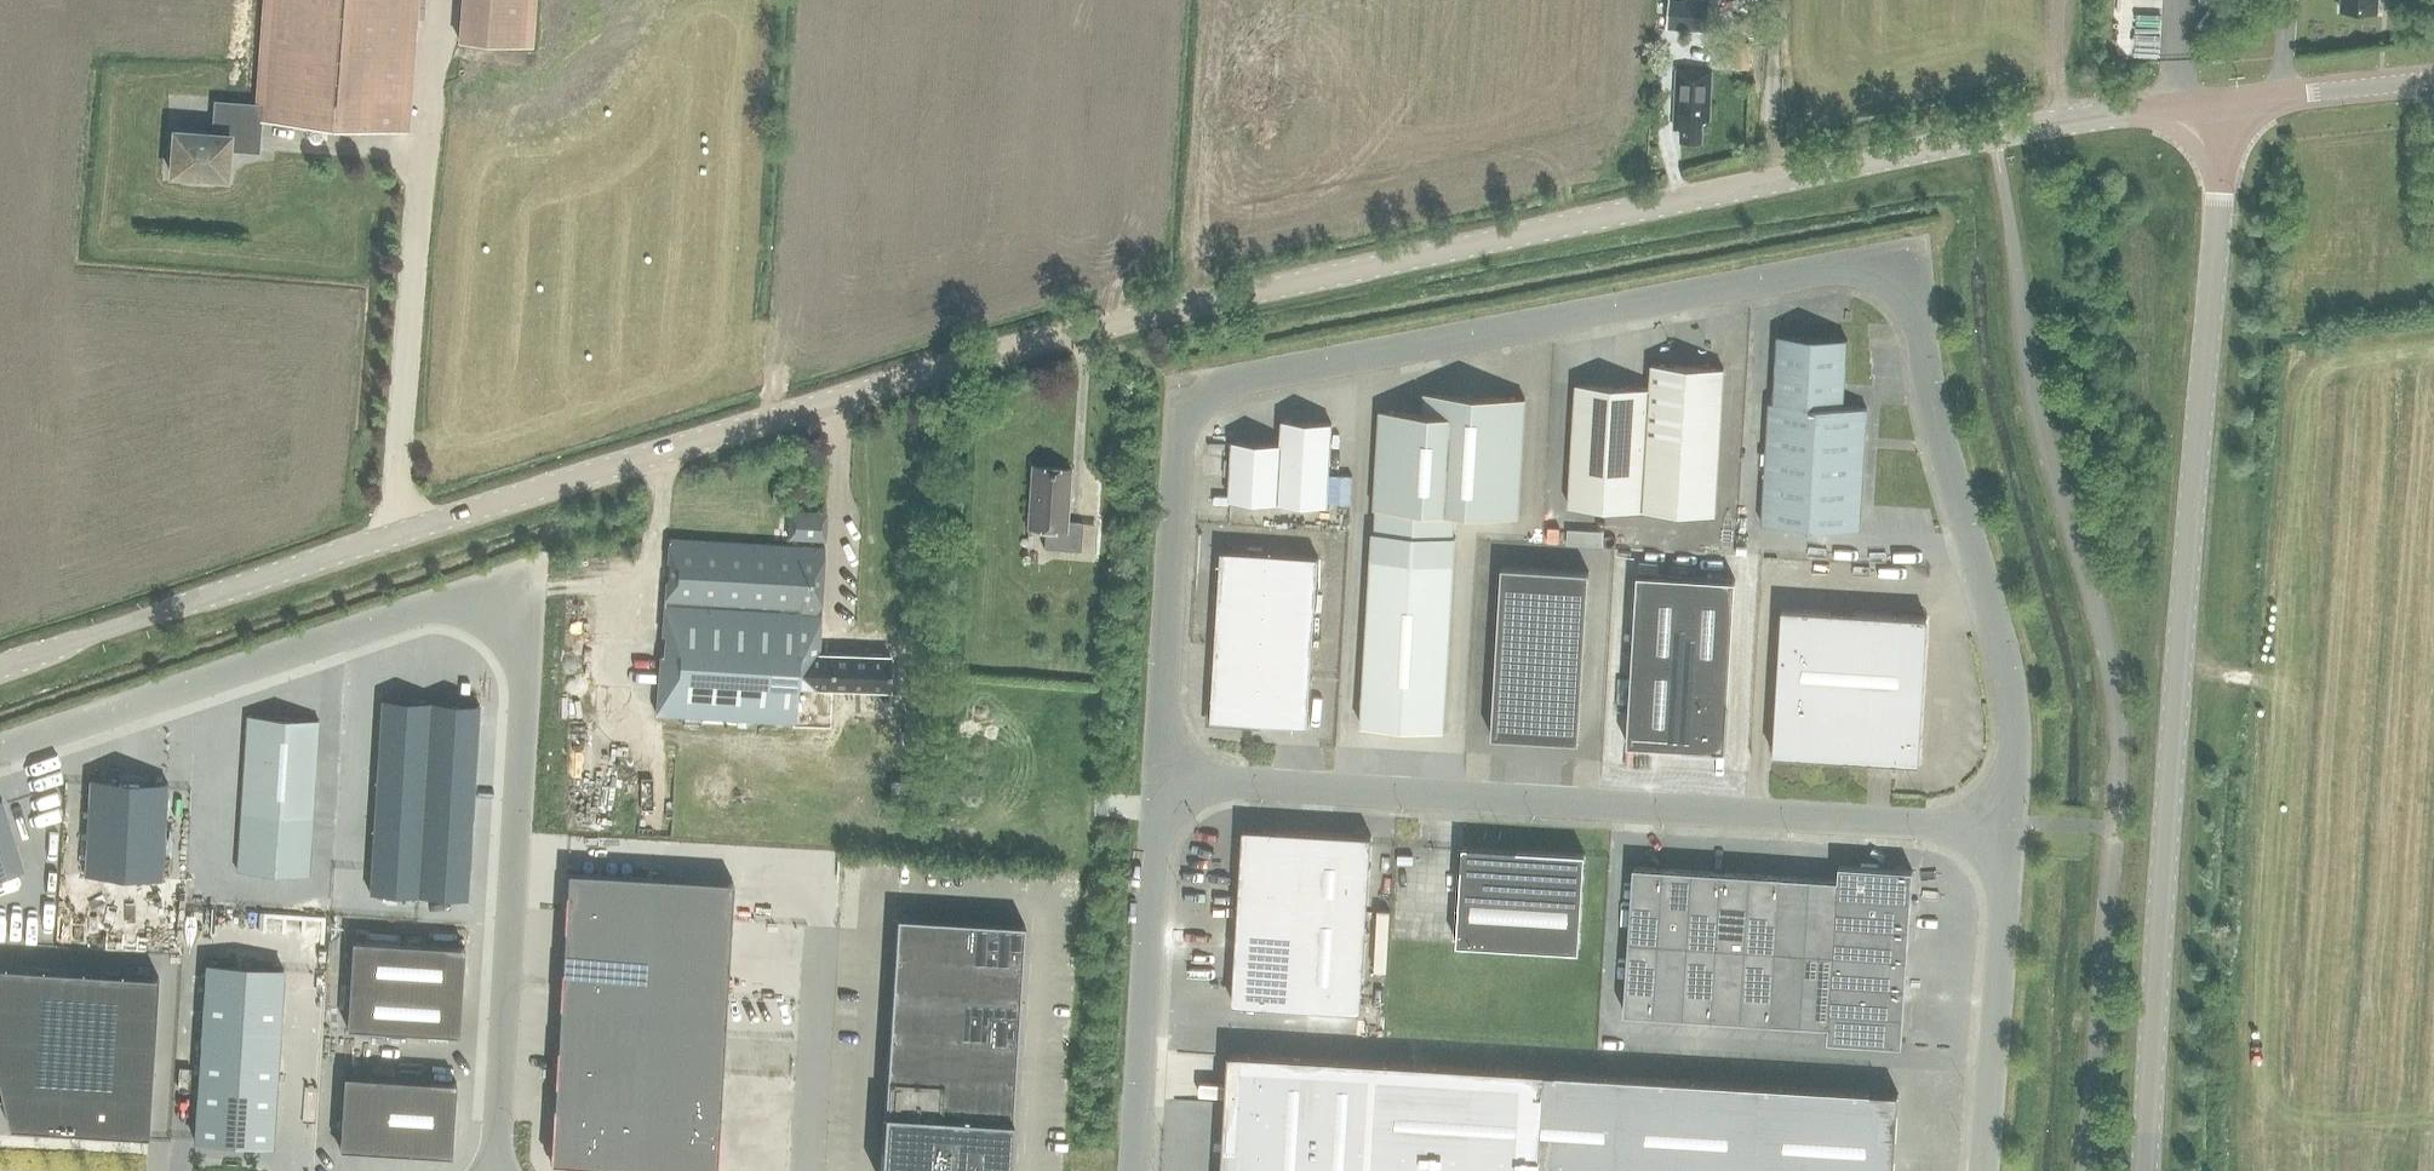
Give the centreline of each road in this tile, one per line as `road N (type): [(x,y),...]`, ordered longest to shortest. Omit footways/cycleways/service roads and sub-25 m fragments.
road 1 (tertiary): [(0,665),(667,446),(1131,316),(1994,135),(2220,105)]
road 2 (unclassified): [(2005,828),(2012,693),(1950,474),(1911,290),(1882,270),(1857,266),(1229,383),(1200,399),(1180,438),(1160,780)]
road 3 (unclassified): [(497,1170),(523,685),(520,647),(502,619),(471,606),(435,607),(0,754)]
road 4 (secondary): [(2145,1170),(2220,105)]
road 5 (unclassified): [(2005,828),(1160,780)]
road 6 (unclassified): [(1140,1170),(1160,780)]
road 7 (unclassified): [(1985,1170),(2005,828)]
road 8 (secondary): [(2220,105),(2433,81)]

